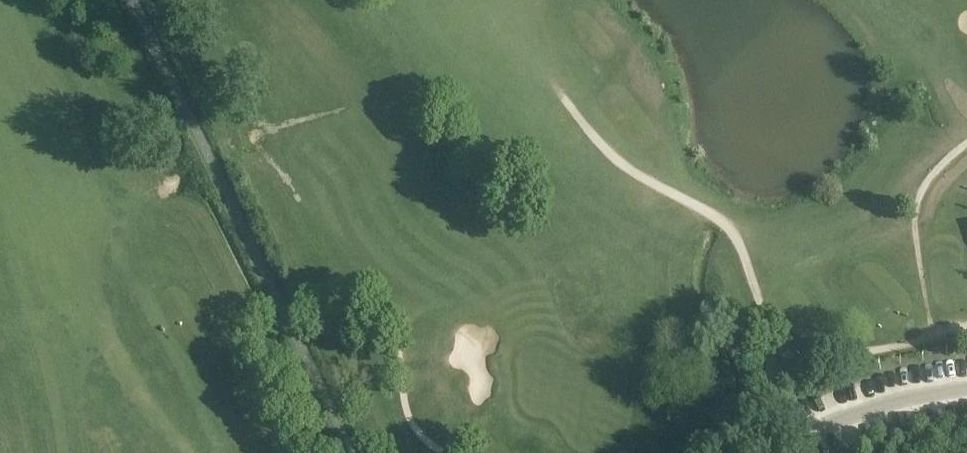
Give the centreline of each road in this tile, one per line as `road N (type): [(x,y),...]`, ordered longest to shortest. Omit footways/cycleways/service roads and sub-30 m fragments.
road 1 (residential): [(777,452),(836,419),(966,389)]

